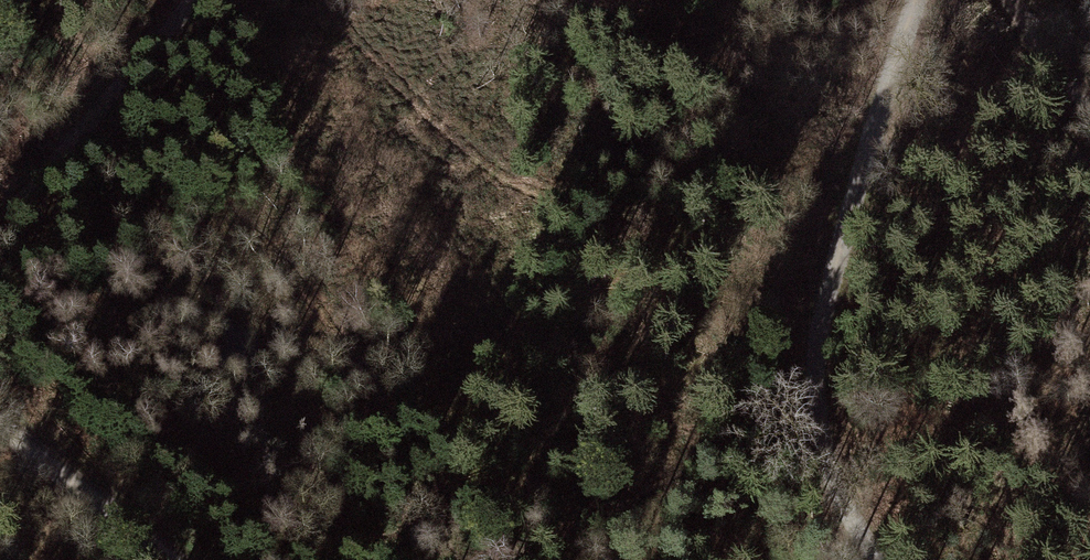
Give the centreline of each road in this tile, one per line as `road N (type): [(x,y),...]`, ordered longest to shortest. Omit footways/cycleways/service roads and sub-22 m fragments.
road 1 (track): [(917,0),(817,346),(825,453),(877,559)]
road 2 (track): [(188,0),(0,244)]
road 3 (track): [(169,559),(0,423)]
road 4 (track): [(1089,105),(1011,0)]

